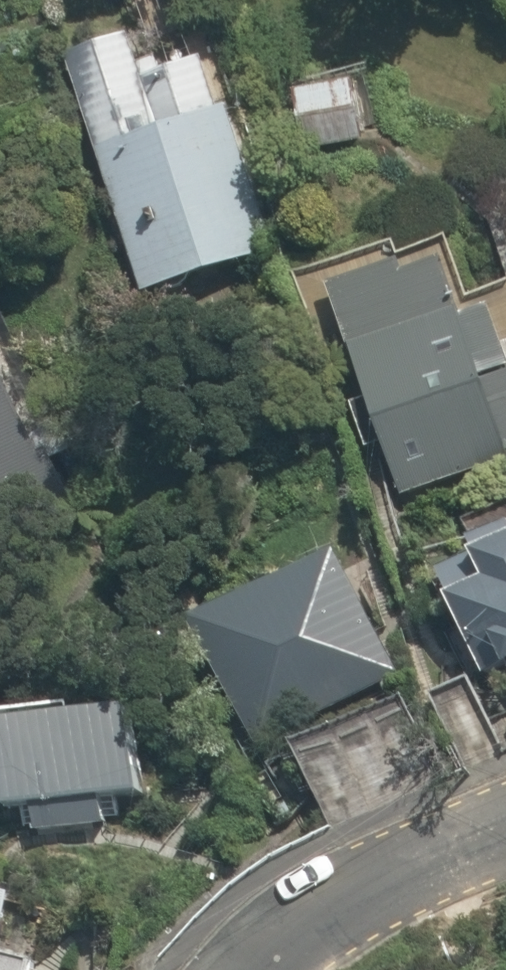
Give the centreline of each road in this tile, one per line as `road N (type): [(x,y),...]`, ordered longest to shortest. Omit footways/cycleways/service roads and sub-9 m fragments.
road 1 (residential): [(505,811),(357,880),(289,926),(251,969)]

